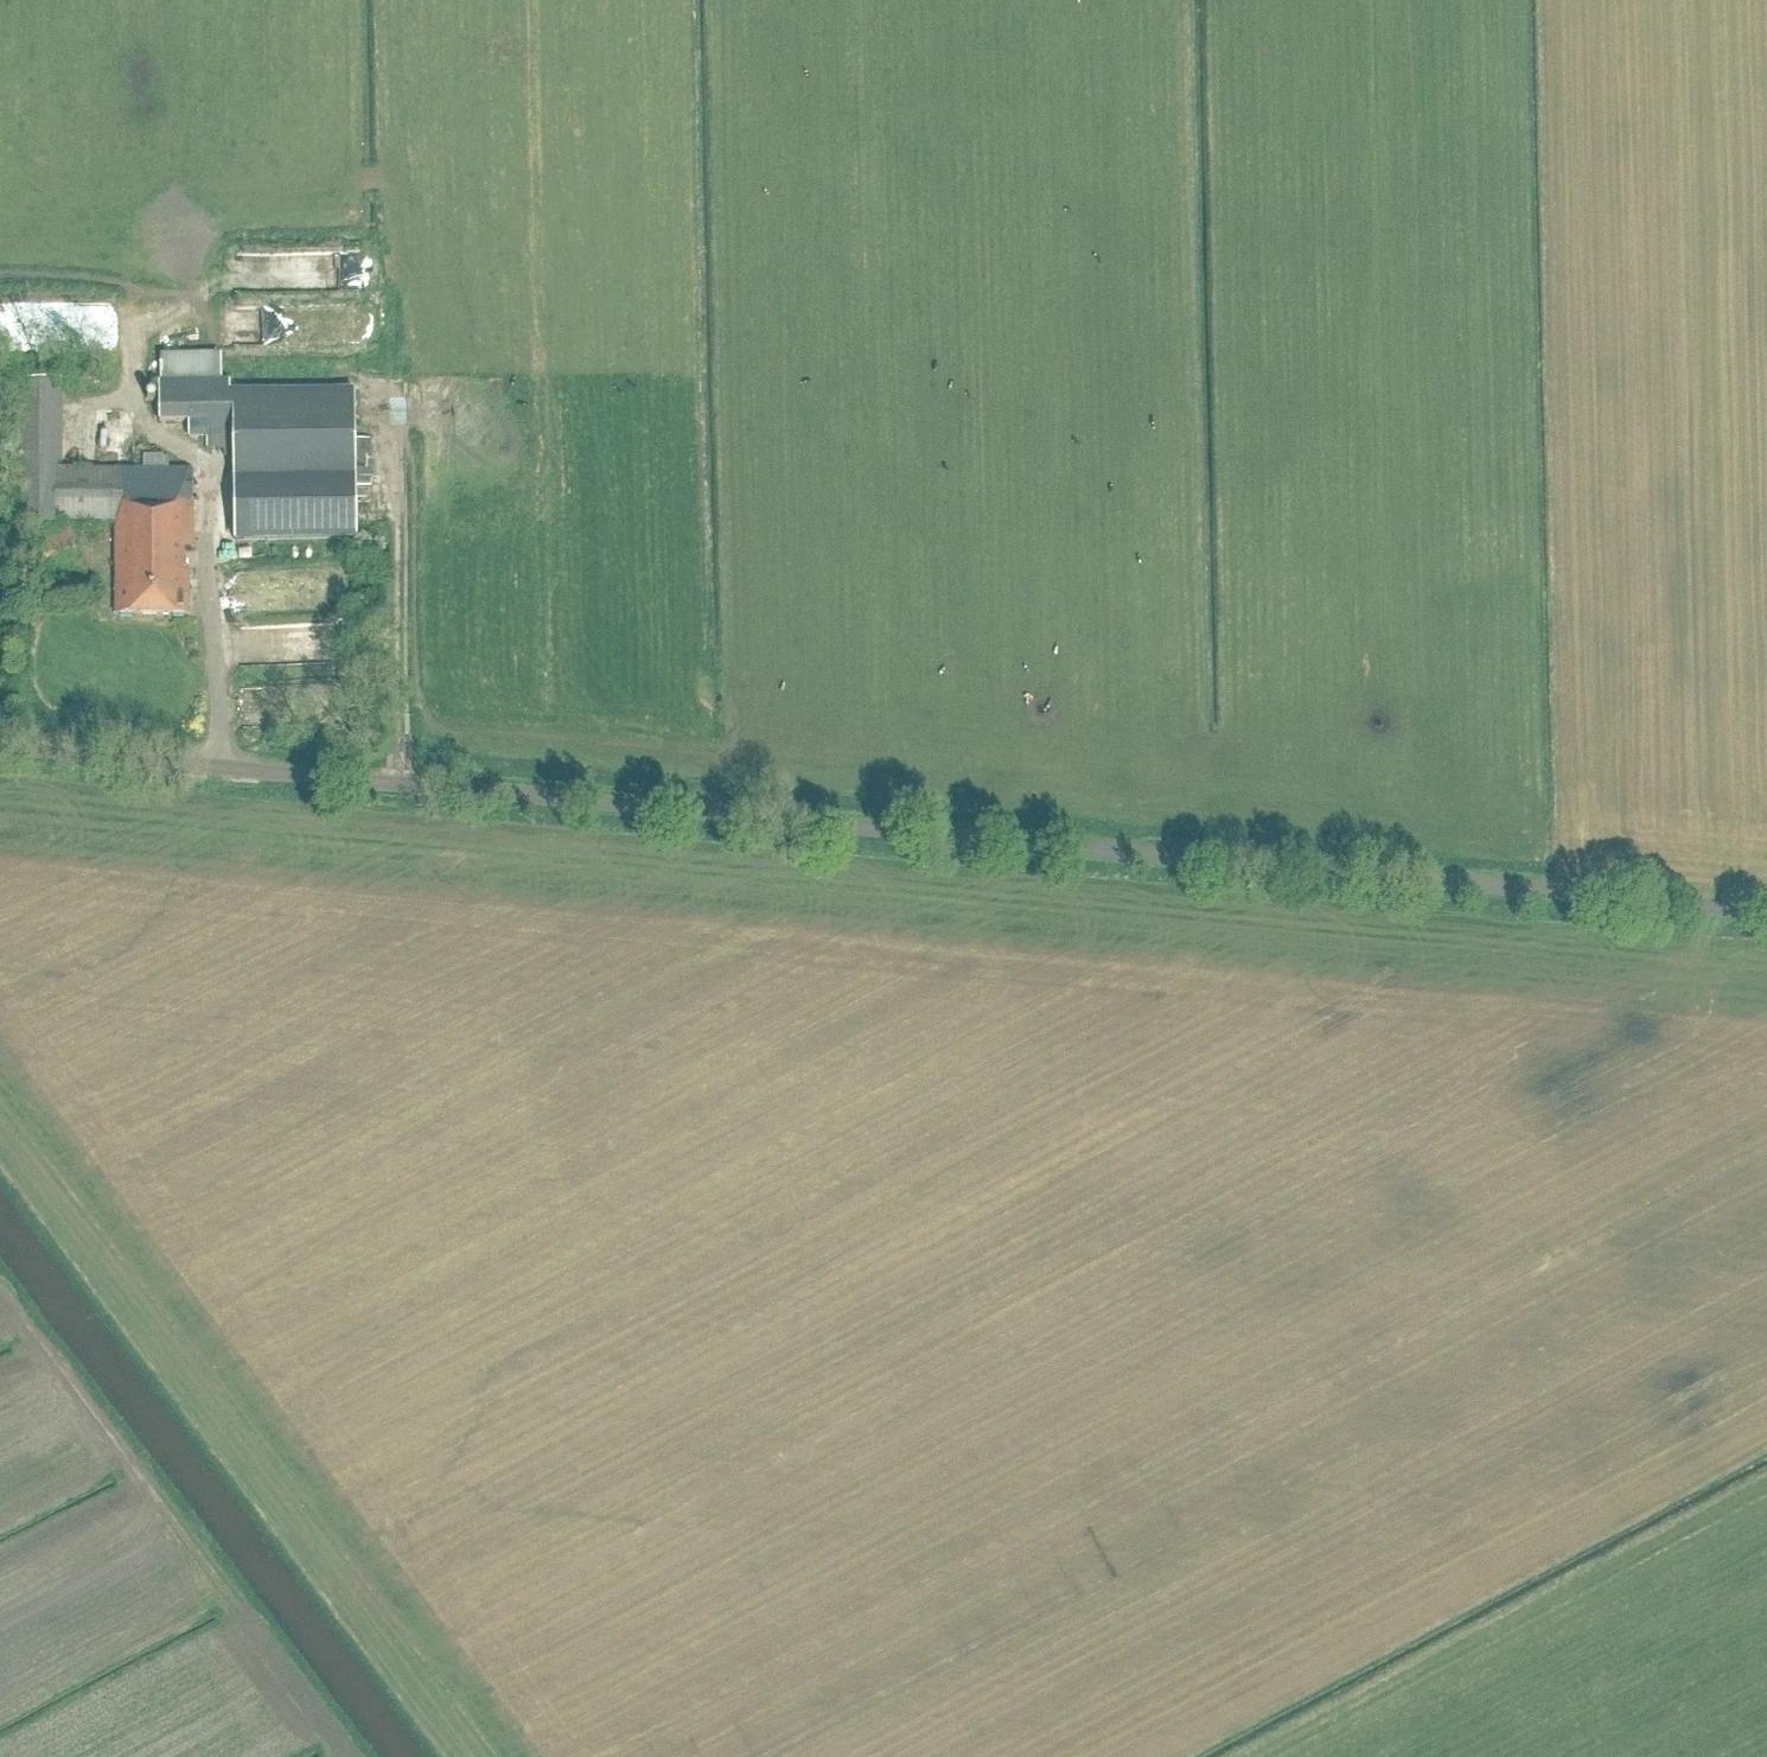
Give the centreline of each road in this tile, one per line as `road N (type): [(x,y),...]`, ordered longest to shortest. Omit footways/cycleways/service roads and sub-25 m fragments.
road 1 (unclassified): [(0,751),(1766,914)]

